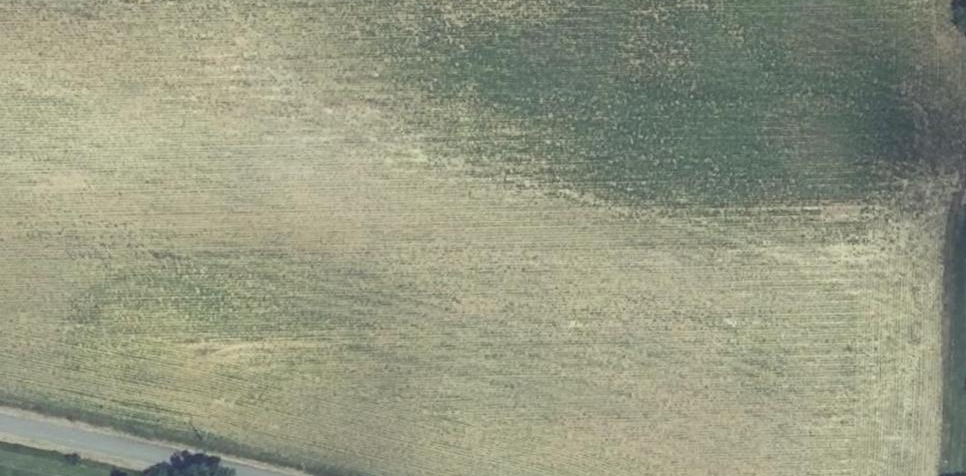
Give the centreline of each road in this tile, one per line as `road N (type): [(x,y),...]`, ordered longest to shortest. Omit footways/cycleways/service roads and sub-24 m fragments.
road 1 (track): [(950,475),(965,179)]
road 2 (tertiary): [(259,475),(0,421)]

